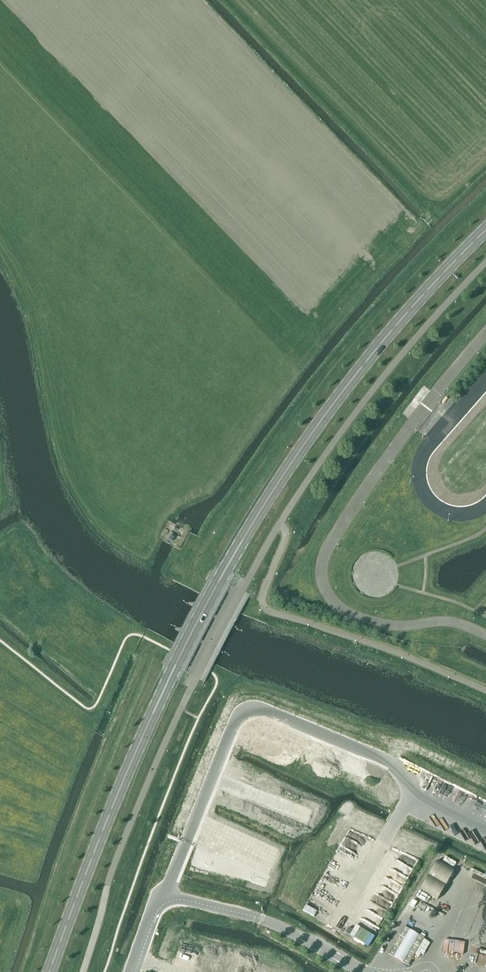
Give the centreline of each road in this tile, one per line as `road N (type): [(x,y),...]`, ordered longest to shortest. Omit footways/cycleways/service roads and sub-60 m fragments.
road 1 (primary): [(49,971),(134,753),(259,512),(351,380),(485,229)]

